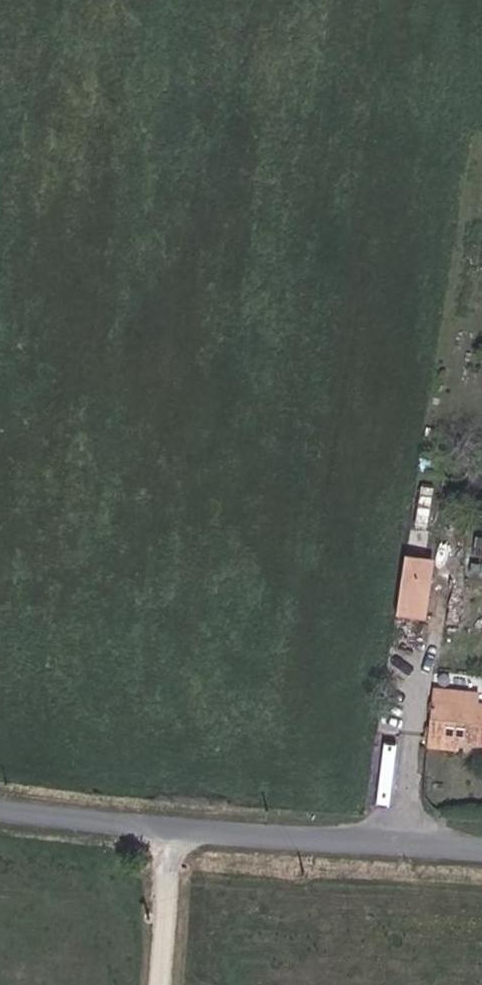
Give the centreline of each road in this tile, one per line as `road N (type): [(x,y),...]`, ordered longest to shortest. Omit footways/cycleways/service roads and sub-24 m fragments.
road 1 (tertiary): [(481,843),(223,828),(0,800)]

